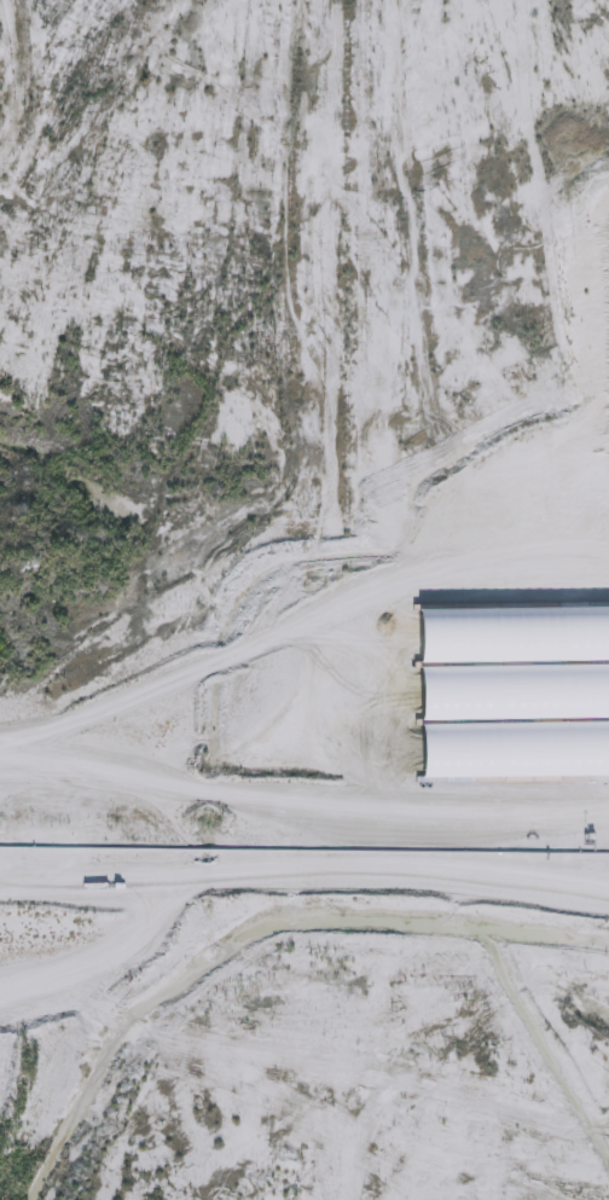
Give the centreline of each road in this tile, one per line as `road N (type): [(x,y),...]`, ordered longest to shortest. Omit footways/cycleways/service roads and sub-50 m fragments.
road 1 (residential): [(0,711),(336,567)]

